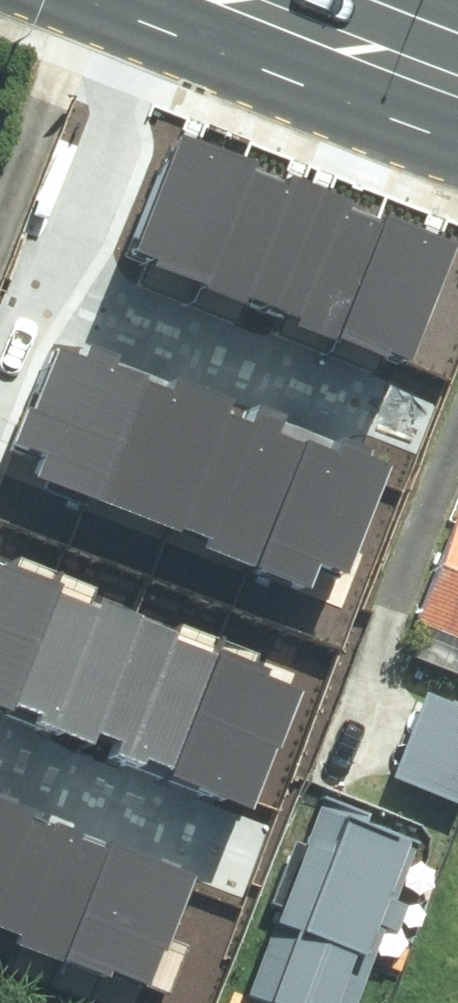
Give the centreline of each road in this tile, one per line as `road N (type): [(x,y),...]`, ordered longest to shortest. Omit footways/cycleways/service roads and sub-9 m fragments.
road 1 (primary): [(231,0),(457,90)]

